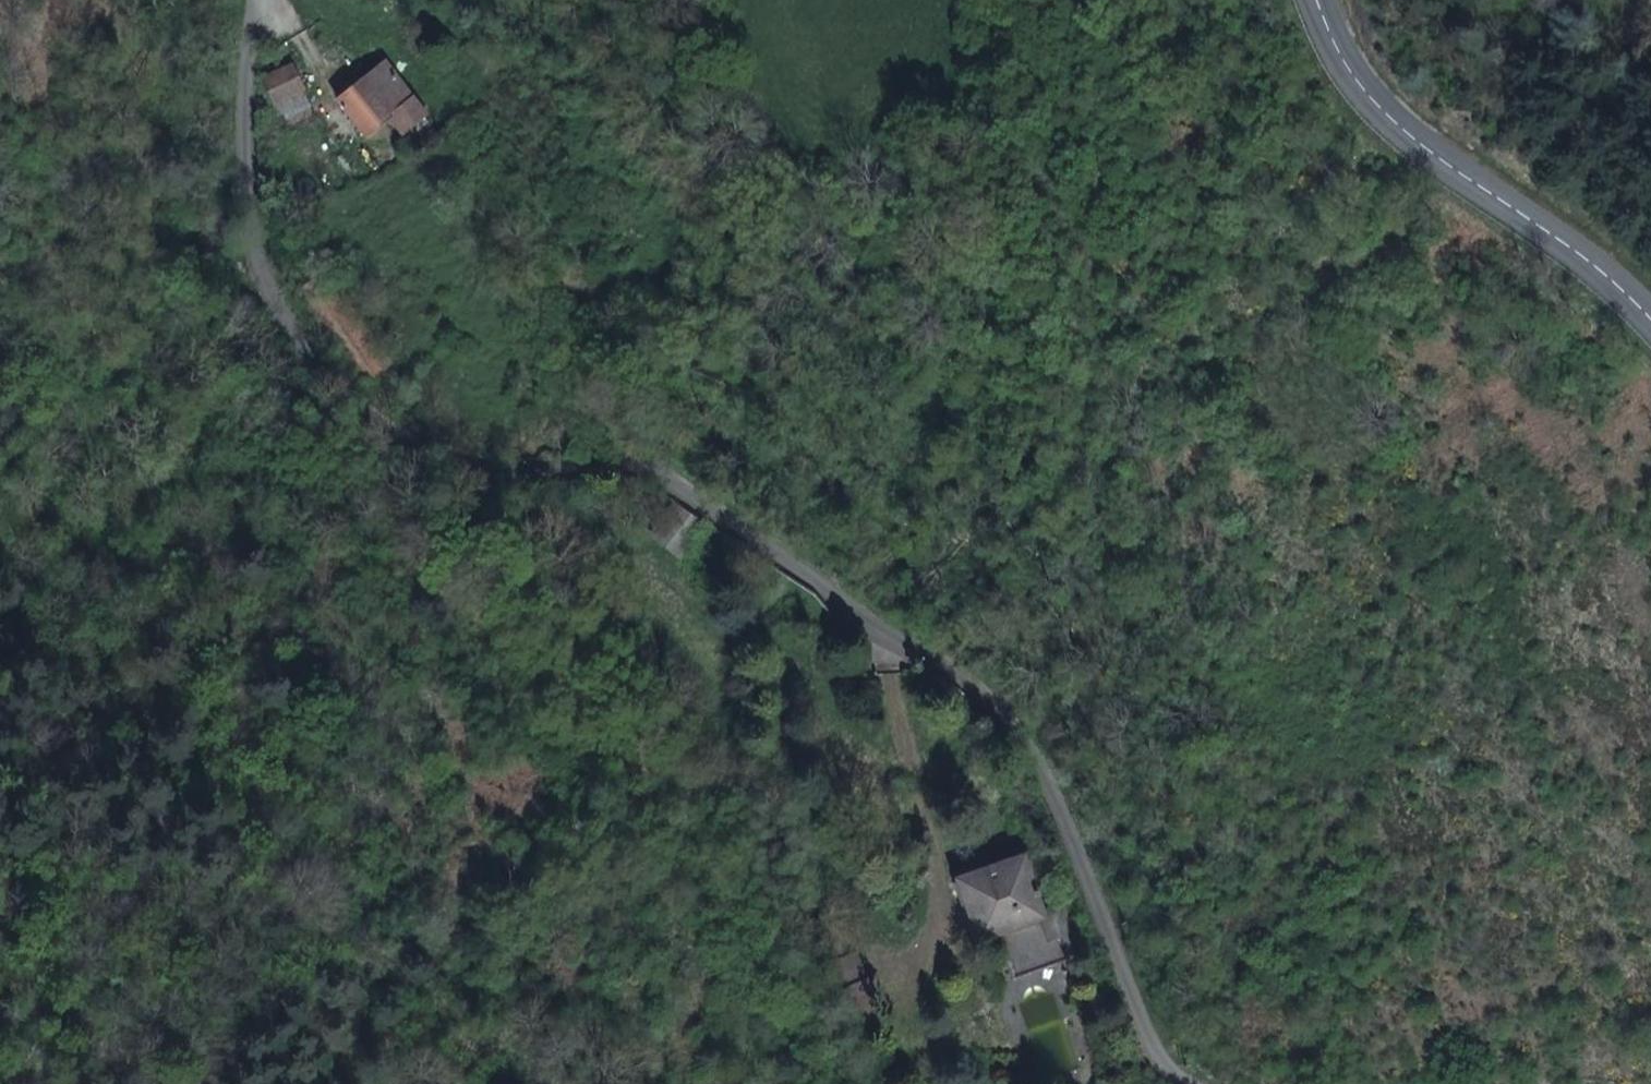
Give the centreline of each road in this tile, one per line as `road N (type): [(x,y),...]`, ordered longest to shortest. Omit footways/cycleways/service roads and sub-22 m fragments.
road 1 (residential): [(256,0),(231,248),(359,430),(471,481),(623,464),(962,685),(1034,753),(1157,1063),(1196,1083)]
road 2 (secondary): [(1319,0),(1365,91),(1414,138),(1622,275),(1650,309)]

